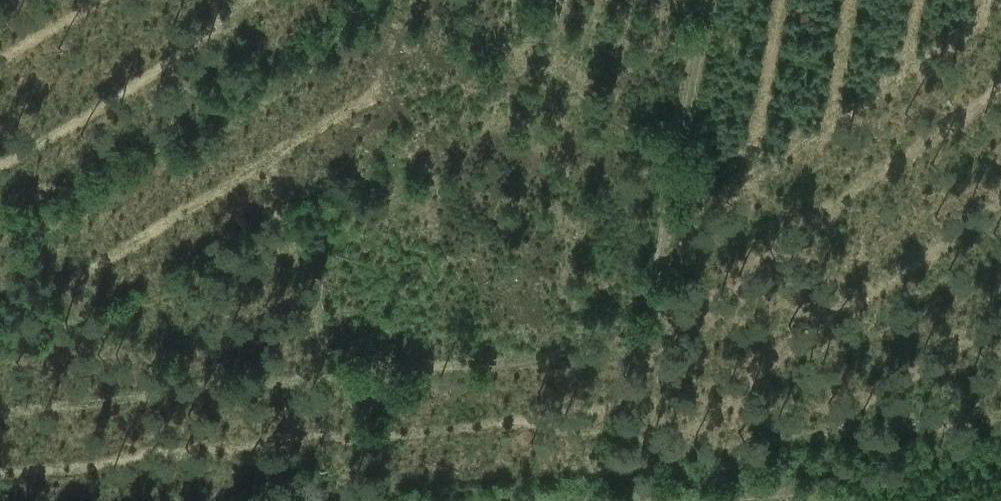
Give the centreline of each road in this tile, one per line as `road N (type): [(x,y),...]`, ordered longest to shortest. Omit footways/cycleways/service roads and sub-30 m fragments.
road 1 (track): [(1000,423),(632,449),(625,436),(706,0)]

